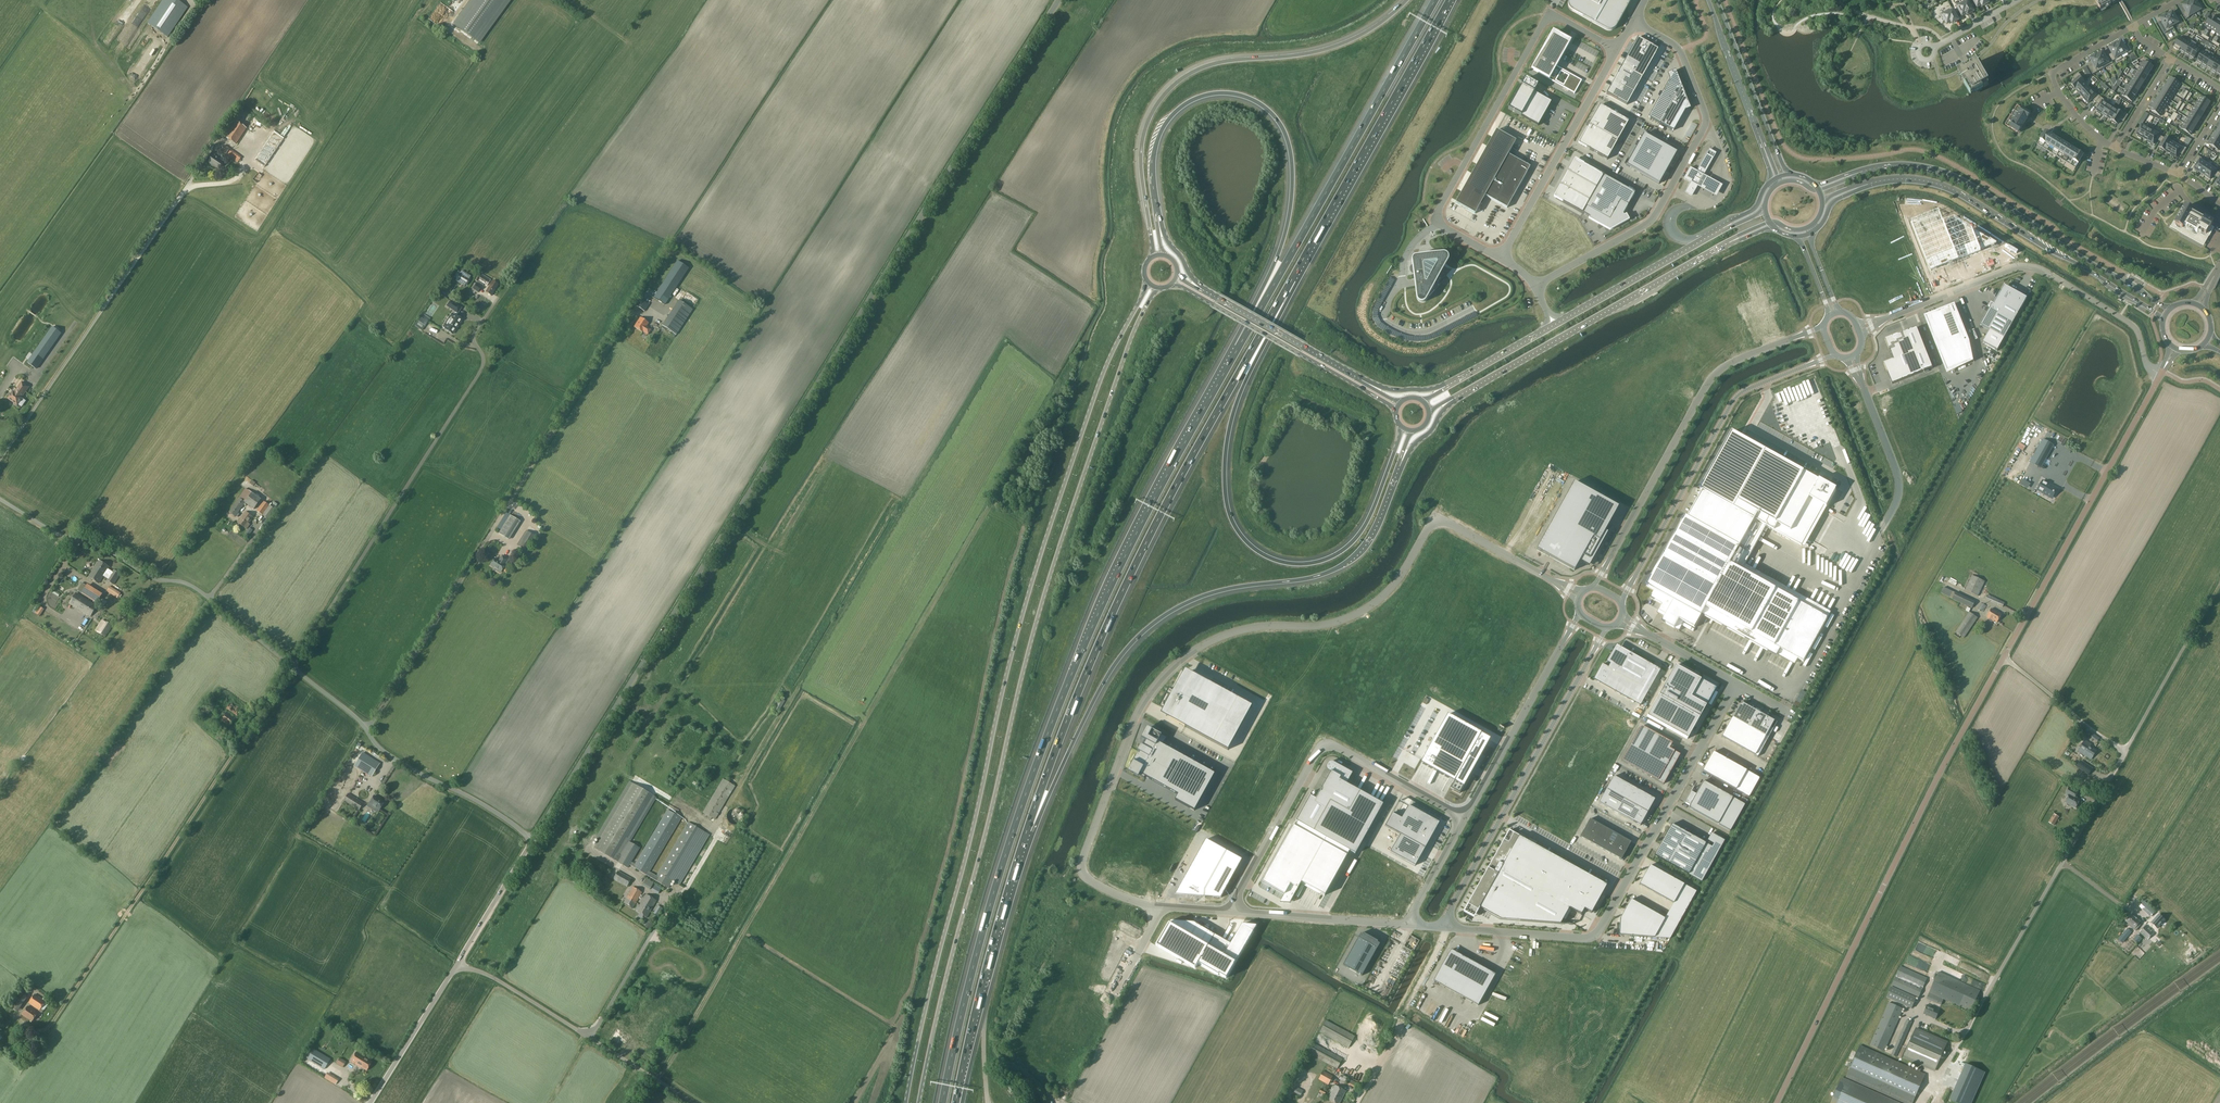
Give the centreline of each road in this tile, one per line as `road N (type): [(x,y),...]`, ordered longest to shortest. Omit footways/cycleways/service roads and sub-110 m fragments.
road 1 (unclassified): [(1058,0),(534,838)]
road 2 (secondary): [(1148,283),(1102,376),(1024,609),(906,1102)]
road 3 (secondary): [(919,1102),(1038,616),(1127,350),(1158,288)]
road 4 (motorway): [(1239,347),(1136,533),(1049,731),(983,929),(943,1102)]
road 5 (unclassified): [(1164,906),(1115,893),(1087,876),(1082,861),(1138,713),(1180,661),(1233,632),(1323,624),(1364,610),(1439,523),(1555,581)]
road 6 (track): [(656,1079),(989,508)]
road 7 (unclassified): [(534,838),(381,749),(358,719),(192,586),(151,577),(0,500)]
road 8 (motorway): [(1027,830),(1143,549),(1292,280)]
road 9 (motorway): [(1027,830),(1133,642),(1202,596),(1340,566),(1370,535),(1398,465)]
road 10 (motorway): [(1402,427),(1370,516),(1341,551),(1292,563),(1267,556),(1240,534),(1225,488),(1229,431),(1292,280)]
road 11 (unclassified): [(1776,1102),(2004,657)]
road 12 (motorway): [(1160,217),(1154,156),(1174,113),(1221,92),(1267,108),(1290,148),(1291,206),(1239,347)]
road 13 (unclassified): [(1736,683),(1597,933),(1441,928)]
road 14 (motorway): [(1407,0),(1338,45),(1220,62),(1171,88),(1150,118),(1141,151),(1153,256)]
road 15 (motorway): [(1435,0),(1239,347)]
road 16 (unclassified): [(1500,259),(1438,223),(1440,207),(1547,16),(1617,49)]
road 17 (unclassified): [(1635,21),(1680,50),(1706,123),(1652,219),(1535,286)]
road 18 (unclassified): [(1824,326),(1734,361),(1711,379),(1594,587)]
road 19 (primary): [(2169,310),(1951,176),(1907,166),(1854,174)]
road 20 (unclassified): [(1228,911),(1325,745),(1465,817)]
road 21 (primary): [(1855,189),(1897,179),(1951,189),(2164,318)]
road 22 (unclassified): [(1620,602),(1733,400),(1835,354)]
road 23 (unclassified): [(1441,928),(1606,627)]
road 24 (unclassified): [(1958,1045),(2125,753)]
road 25 (unclassified): [(2161,374),(2147,364),(2132,324),(2035,267),(2012,268),(1889,316)]
road 26 (unclassified): [(2004,657),(2161,374)]
road 27 (motorway): [(1292,280),(1450,0)]
road 28 (primary): [(1458,397),(1730,242)]
road 29 (motorway): [(956,1102),(1027,830)]
road 30 (unclassified): [(693,1102),(507,986),(457,964)]
road 31 (primary): [(1173,283),(1396,410)]
road 32 (unclassified): [(1500,259),(1617,49)]
road 33 (unclassified): [(1580,612),(1465,817)]
road 34 (primary): [(1729,225),(1554,325)]
road 35 (residential): [(2134,26),(2051,73),(2074,113),(2115,148)]
road 36 (primary): [(1364,384),(1200,290)]
road 37 (secondary): [(1787,175),(1718,0)]
road 38 (unclassified): [(1405,925),(1228,911)]
road 39 (unclassified): [(457,964),(370,1102)]
road 40 (secondary): [(1708,0),(1763,147)]
road 41 (unclassified): [(2125,753),(2004,657)]
road 42 (unclassified): [(1863,388),(1899,479),(1881,530)]
road 43 (unclassified): [(534,838),(457,964)]
road 44 (unclassified): [(2125,753),(2191,636)]
road 45 (unclassified): [(1465,817),(1405,925)]

